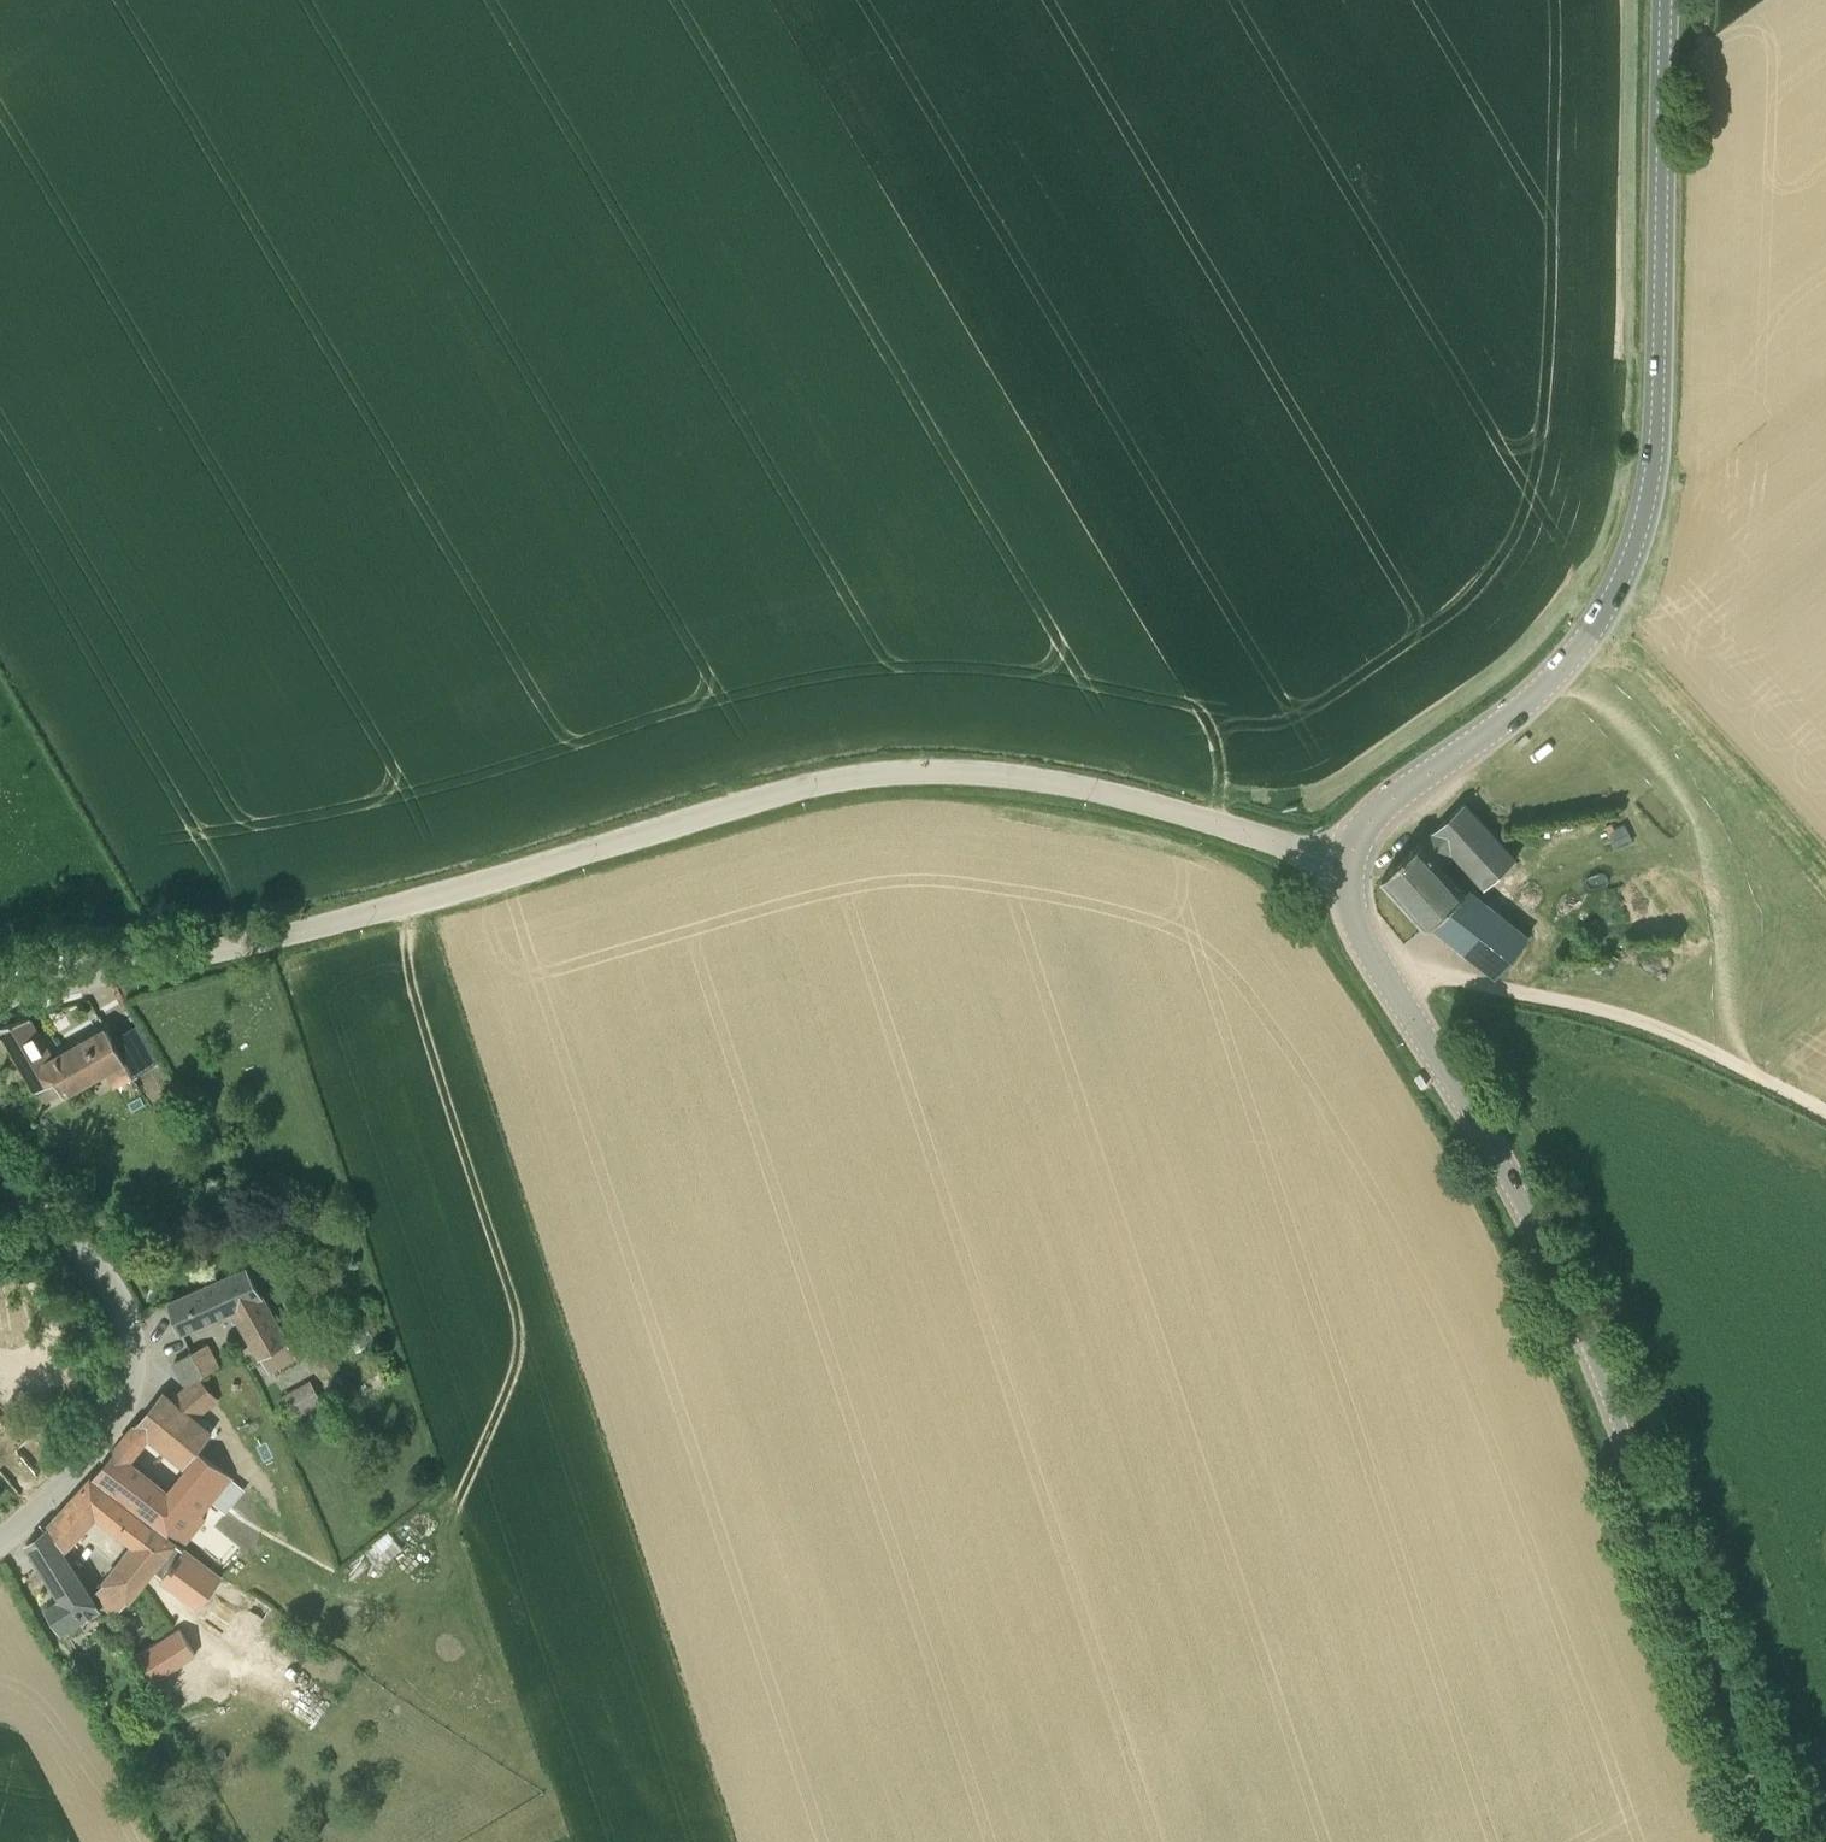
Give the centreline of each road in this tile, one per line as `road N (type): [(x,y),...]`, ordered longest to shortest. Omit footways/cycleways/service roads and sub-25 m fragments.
road 1 (unclassified): [(0,994),(320,925),(797,787),(888,773),(959,771),(1077,786),(1348,865)]
road 2 (tertiary): [(1778,1841),(1589,1344),(1502,1166),(1358,927),(1348,865)]
road 3 (tertiary): [(1348,865),(1379,809),(1496,725),(1560,668),(1610,602),(1629,560),(1657,438),(1666,0)]
road 4 (unclassified): [(0,1541),(105,1437),(132,1389),(135,1352),(127,1313),(104,1275),(0,1172)]
road 5 (track): [(1389,980),(1422,967),(1621,1015),(1825,1113)]

